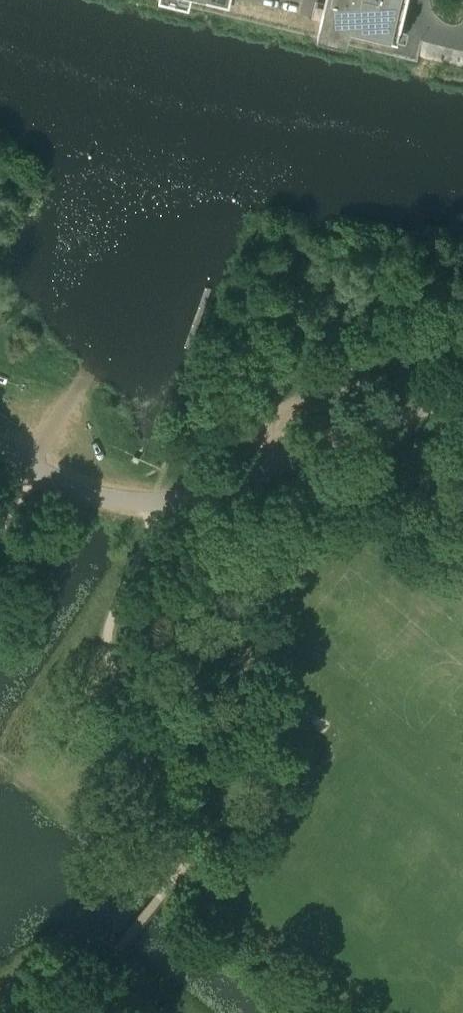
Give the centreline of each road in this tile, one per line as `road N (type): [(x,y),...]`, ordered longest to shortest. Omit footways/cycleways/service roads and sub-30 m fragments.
road 1 (residential): [(462,396),(192,494),(109,501)]

